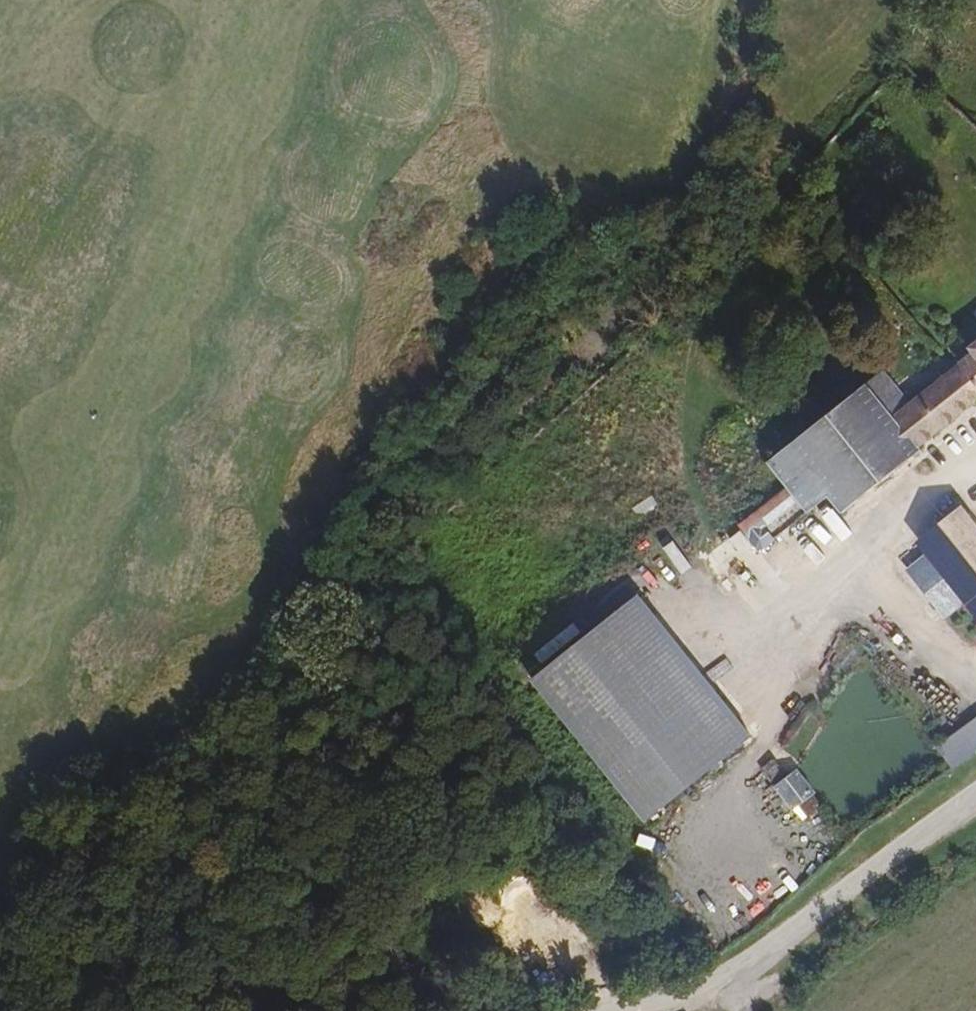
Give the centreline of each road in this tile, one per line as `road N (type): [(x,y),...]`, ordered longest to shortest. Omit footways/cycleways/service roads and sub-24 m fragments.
road 1 (unclassified): [(612,1010),(756,962),(975,790)]

